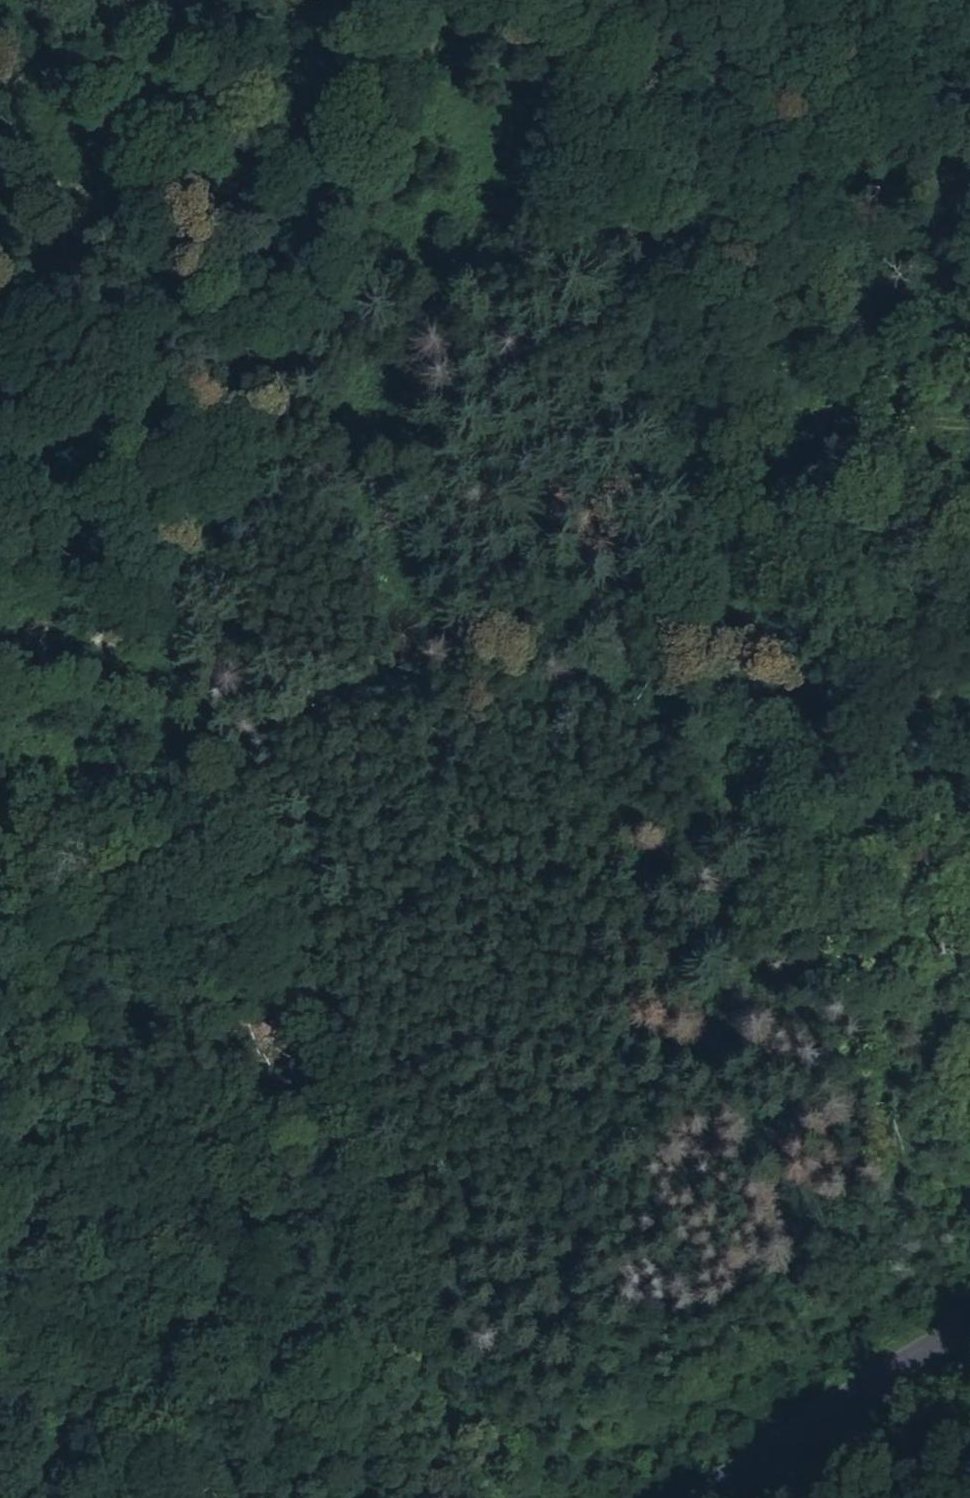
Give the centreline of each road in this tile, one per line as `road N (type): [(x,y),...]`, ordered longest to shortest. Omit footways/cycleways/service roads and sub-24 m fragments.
road 1 (track): [(969,382),(753,371),(686,381),(521,701),(440,771),(284,852),(44,954),(0,990)]
road 2 (track): [(413,0),(422,24),(361,206),(217,521),(0,749)]
road 3 (tertiary): [(704,1497),(810,1420),(969,1324)]

